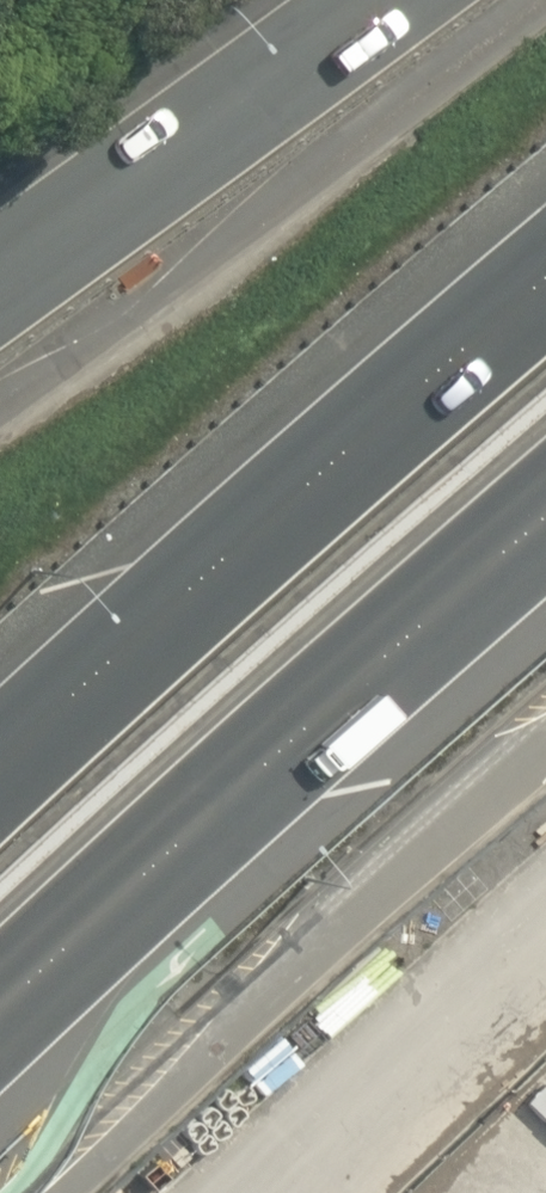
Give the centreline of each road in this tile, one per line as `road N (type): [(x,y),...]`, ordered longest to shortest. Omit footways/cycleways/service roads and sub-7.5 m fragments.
road 1 (motorway): [(0,750),(429,373),(545,282)]
road 2 (trunk): [(545,541),(0,1008)]
road 3 (trunk): [(0,243),(334,0)]

